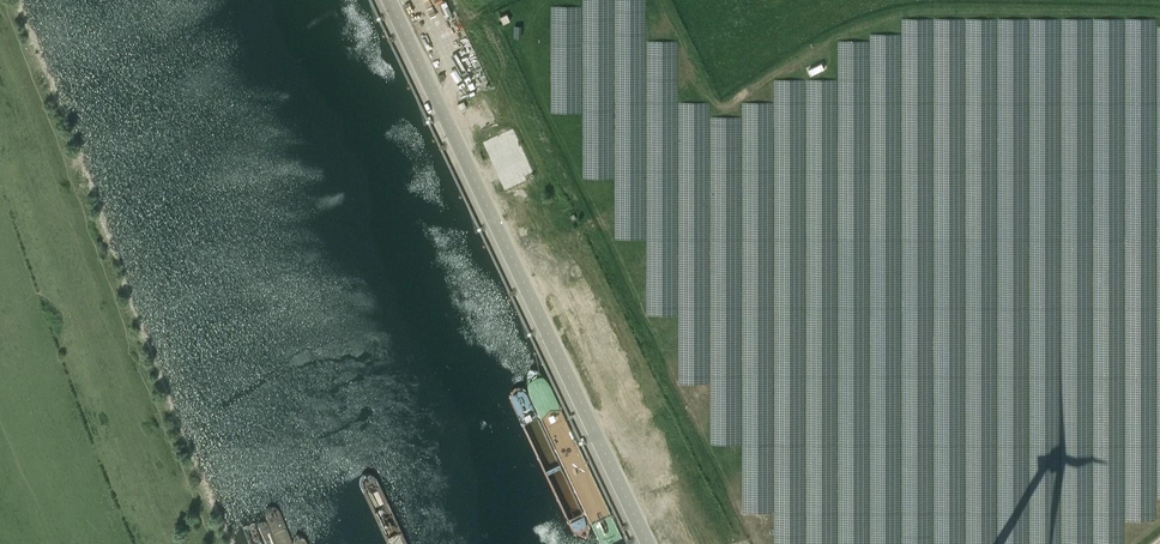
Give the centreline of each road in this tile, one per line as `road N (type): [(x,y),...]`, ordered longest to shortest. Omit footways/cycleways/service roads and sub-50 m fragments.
road 1 (unclassified): [(650,543),(390,0)]

